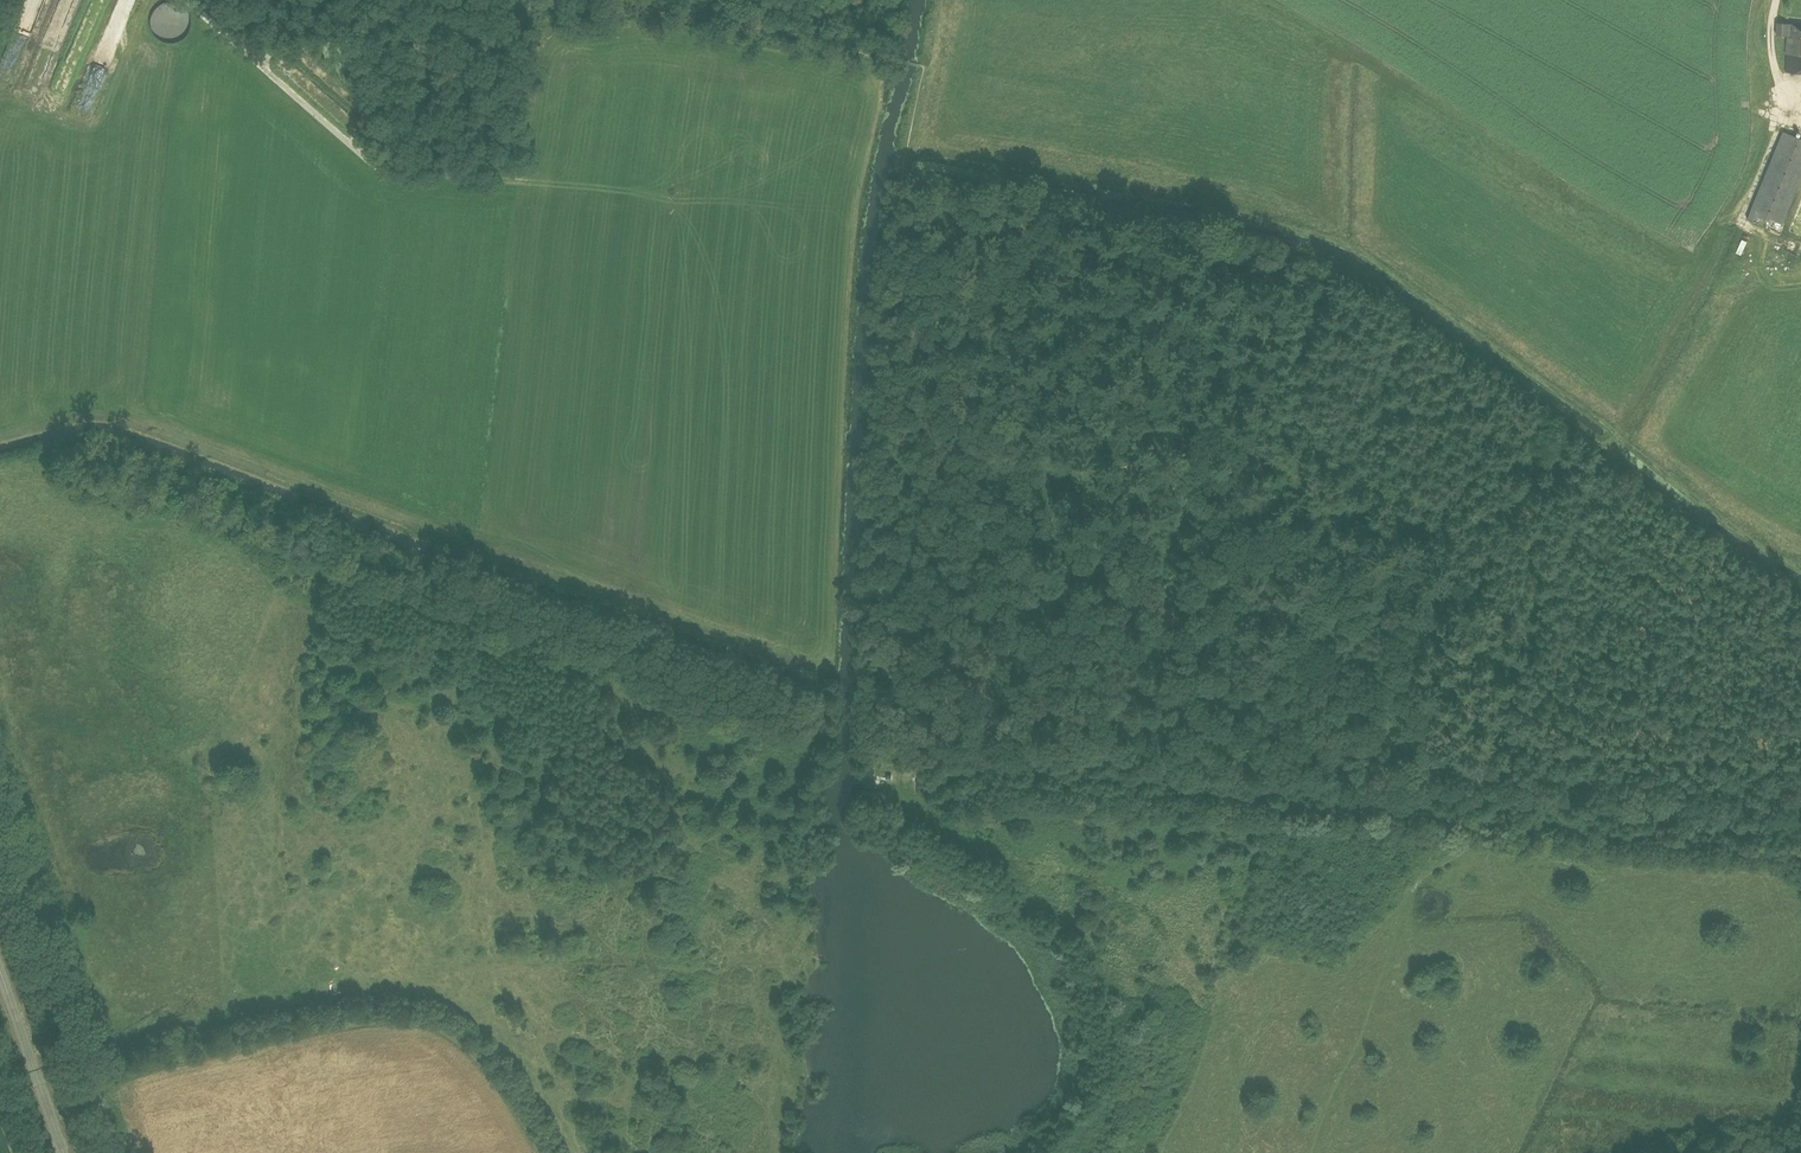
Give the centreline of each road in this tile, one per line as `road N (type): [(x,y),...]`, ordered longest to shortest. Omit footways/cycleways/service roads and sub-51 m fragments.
road 1 (tertiary): [(112,1152),(0,833)]

